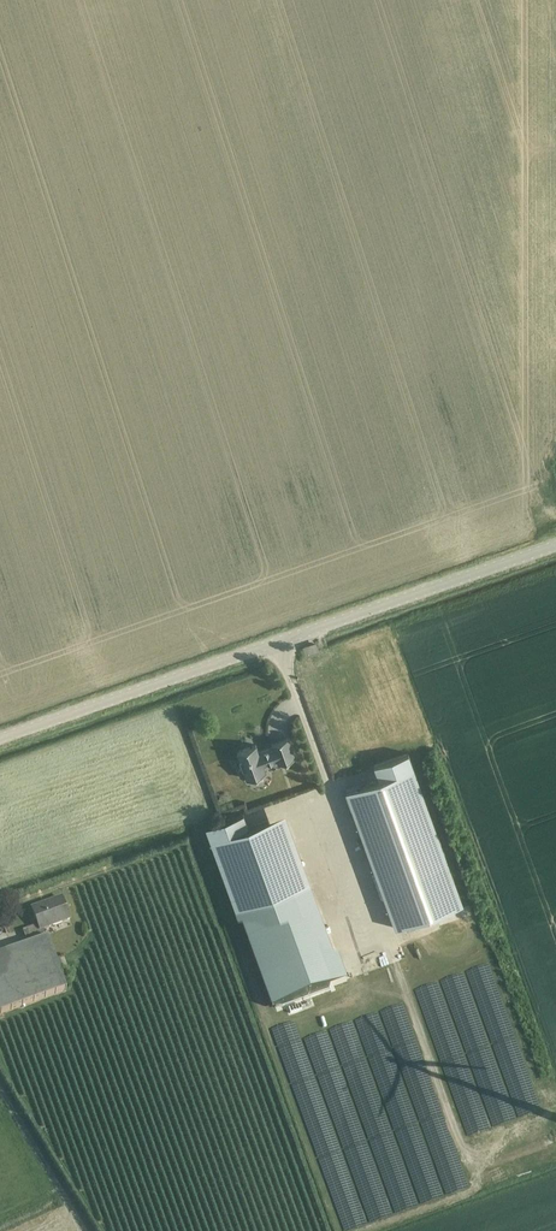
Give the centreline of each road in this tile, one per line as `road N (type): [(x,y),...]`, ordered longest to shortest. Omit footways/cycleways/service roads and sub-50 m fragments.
road 1 (tertiary): [(0,739),(555,545)]

